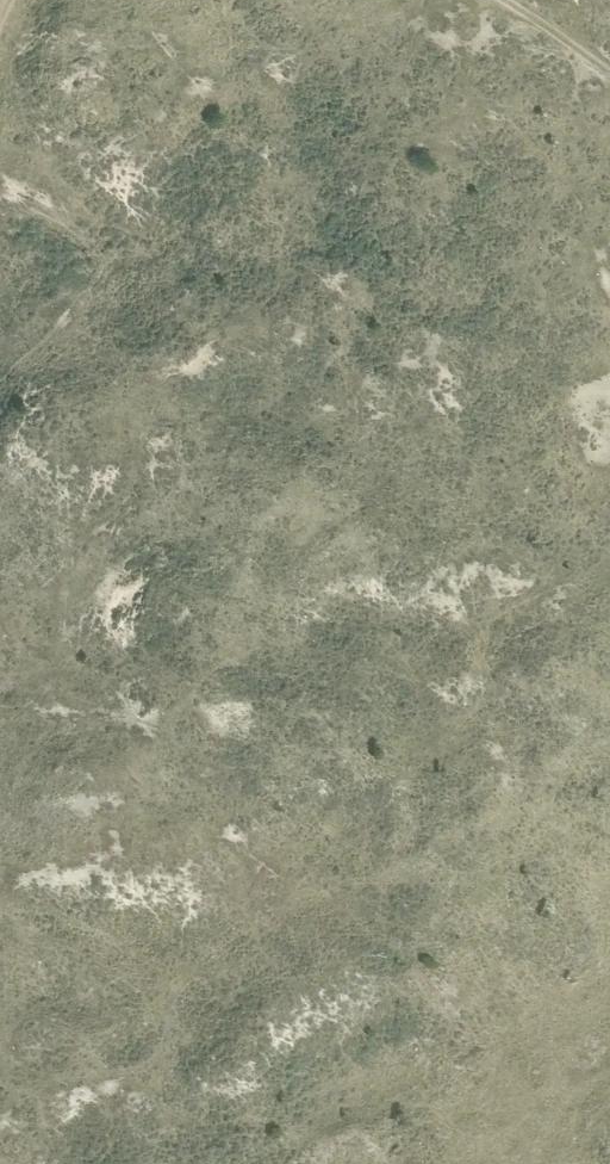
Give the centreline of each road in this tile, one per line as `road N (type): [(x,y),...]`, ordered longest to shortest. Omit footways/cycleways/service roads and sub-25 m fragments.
road 1 (track): [(495,0),(609,77)]

